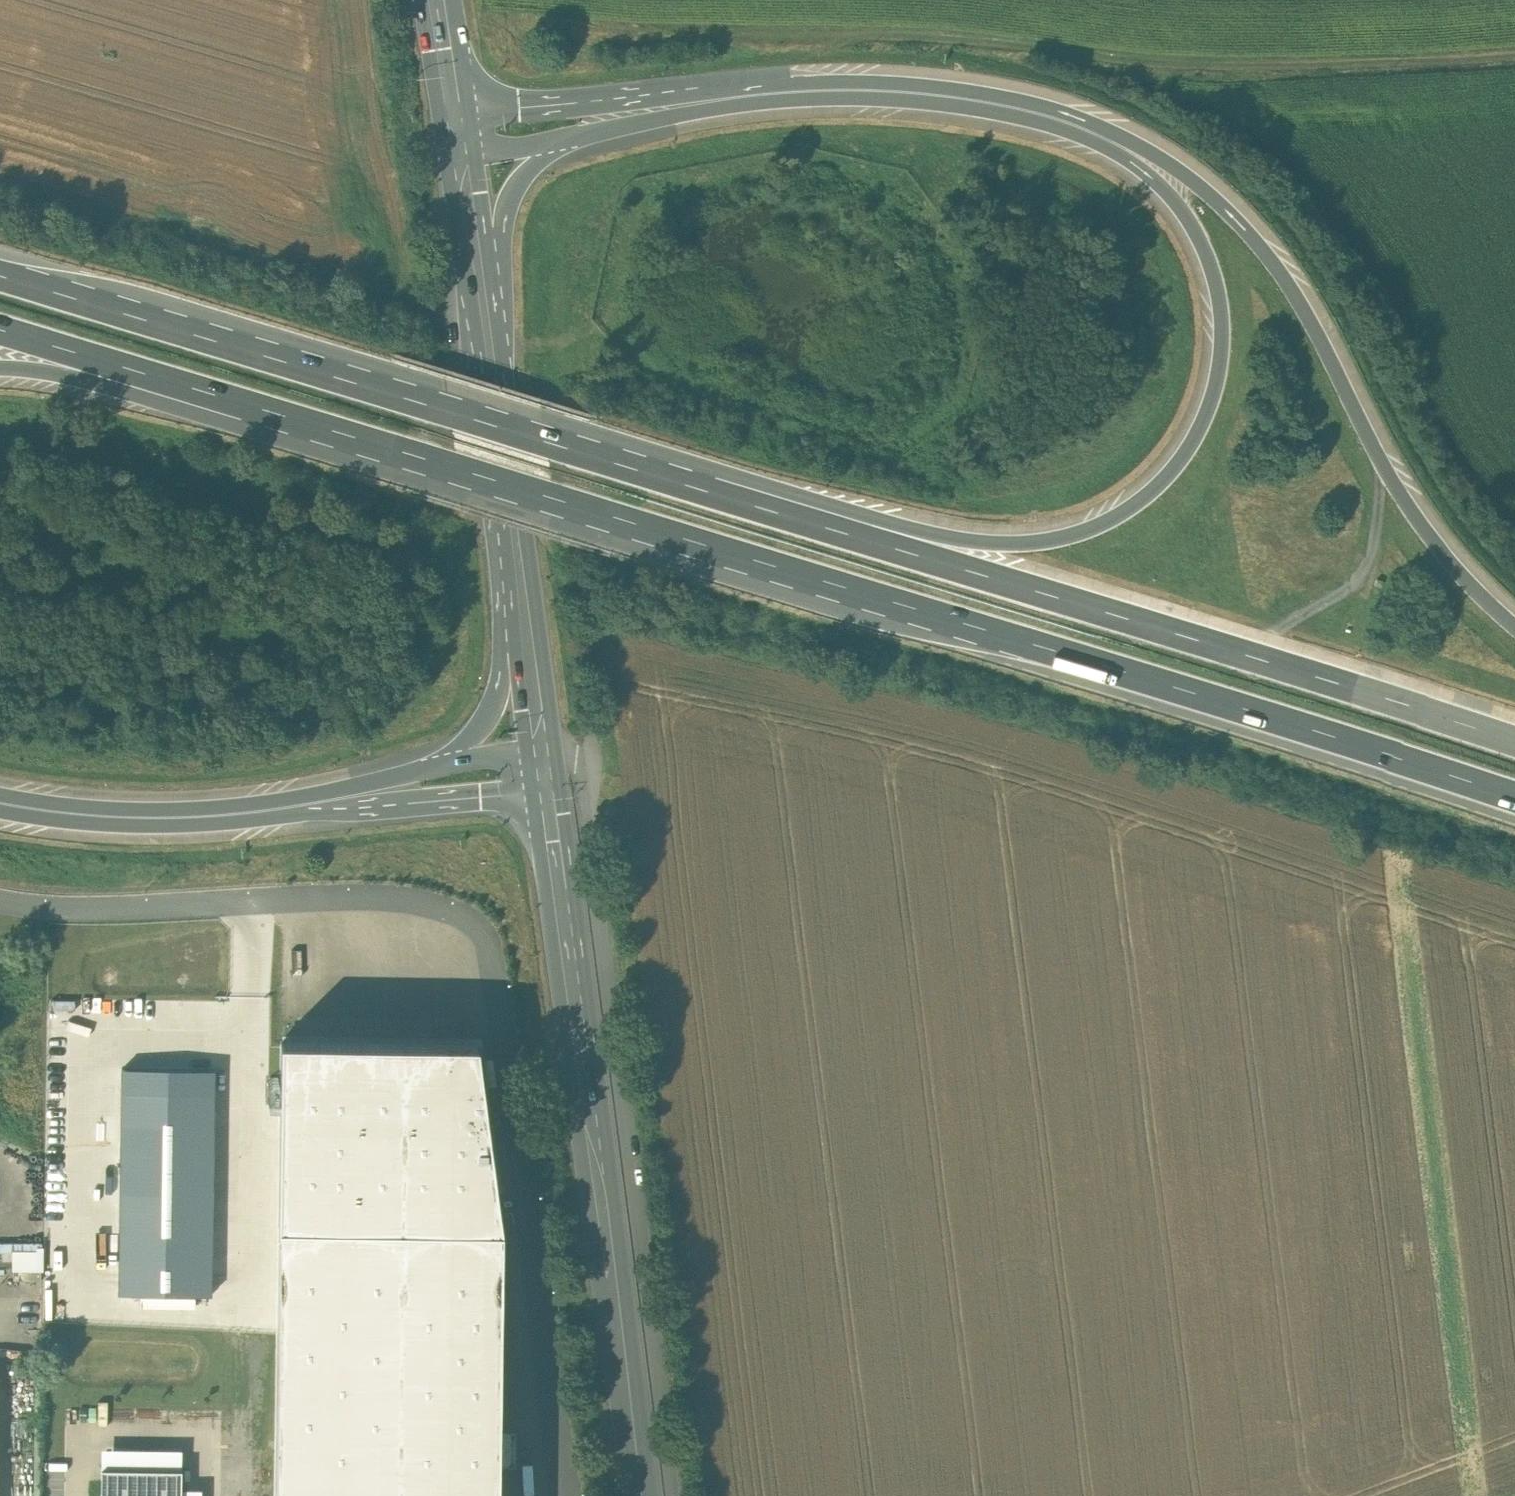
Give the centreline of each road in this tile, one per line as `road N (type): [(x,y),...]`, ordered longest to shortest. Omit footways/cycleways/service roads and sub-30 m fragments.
road 1 (motorway): [(567,137),(716,108),(831,98),(1007,114),(1081,135),(1152,180),(1188,220),(1214,278),(1217,366),(1195,428),(1145,489),(1067,529),(955,531),(709,462),(647,464)]
road 2 (motorway): [(1514,627),(1405,502),(1286,280),(1244,228),(1163,159),(1085,121),(1016,99),(848,81),(453,111)]
road 3 (motorway): [(265,410),(1514,793)]
road 4 (motorway): [(1514,739),(647,464)]
road 5 (primary): [(547,791),(643,1495)]
road 6 (motorway): [(647,464),(0,274)]
road 7 (motorway): [(0,811),(173,826),(547,791)]
road 8 (motorway): [(414,773),(321,794),(176,809),(0,794)]
road 9 (motorway): [(0,329),(265,410)]
road 10 (motorway): [(0,368),(265,410)]
road 11 (motorway): [(489,367),(508,203),(526,172),(567,137)]
road 12 (motorway): [(513,562),(498,690),(487,718),(414,773)]
road 13 (primary): [(460,152),(489,367)]
road 14 (primary): [(489,367),(513,562)]
road 15 (primary): [(513,562),(541,754)]
road 16 (motorway): [(541,754),(414,773)]

